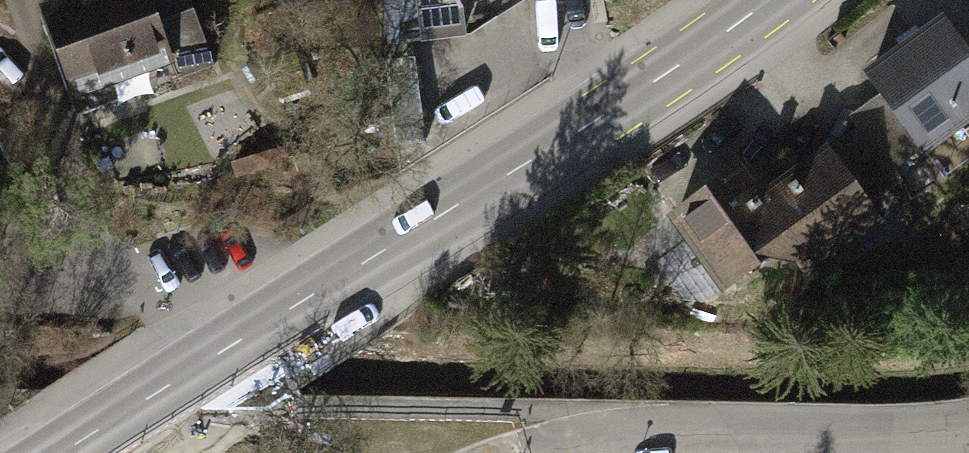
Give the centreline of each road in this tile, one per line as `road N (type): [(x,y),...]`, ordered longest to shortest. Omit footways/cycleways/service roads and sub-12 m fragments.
road 1 (secondary): [(124,419),(768,0)]
road 2 (residential): [(968,426),(621,437),(546,452)]

